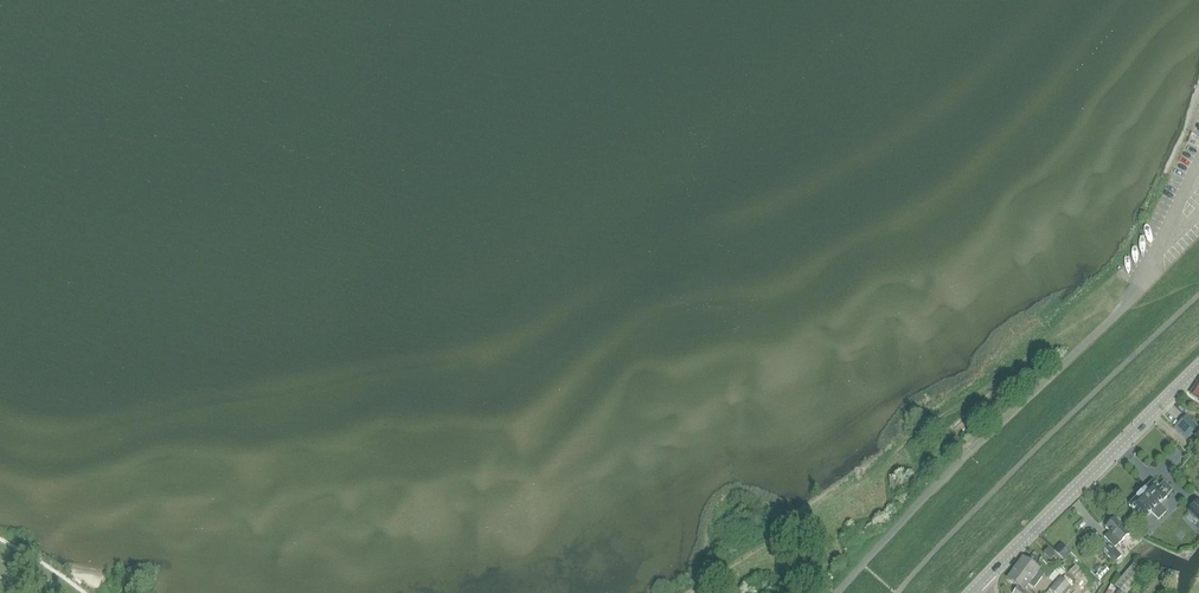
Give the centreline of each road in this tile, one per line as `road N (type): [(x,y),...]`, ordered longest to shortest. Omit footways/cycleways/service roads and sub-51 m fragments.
road 1 (unclassified): [(838,592),(1134,290)]
road 2 (tertiary): [(976,586),(1198,366)]

